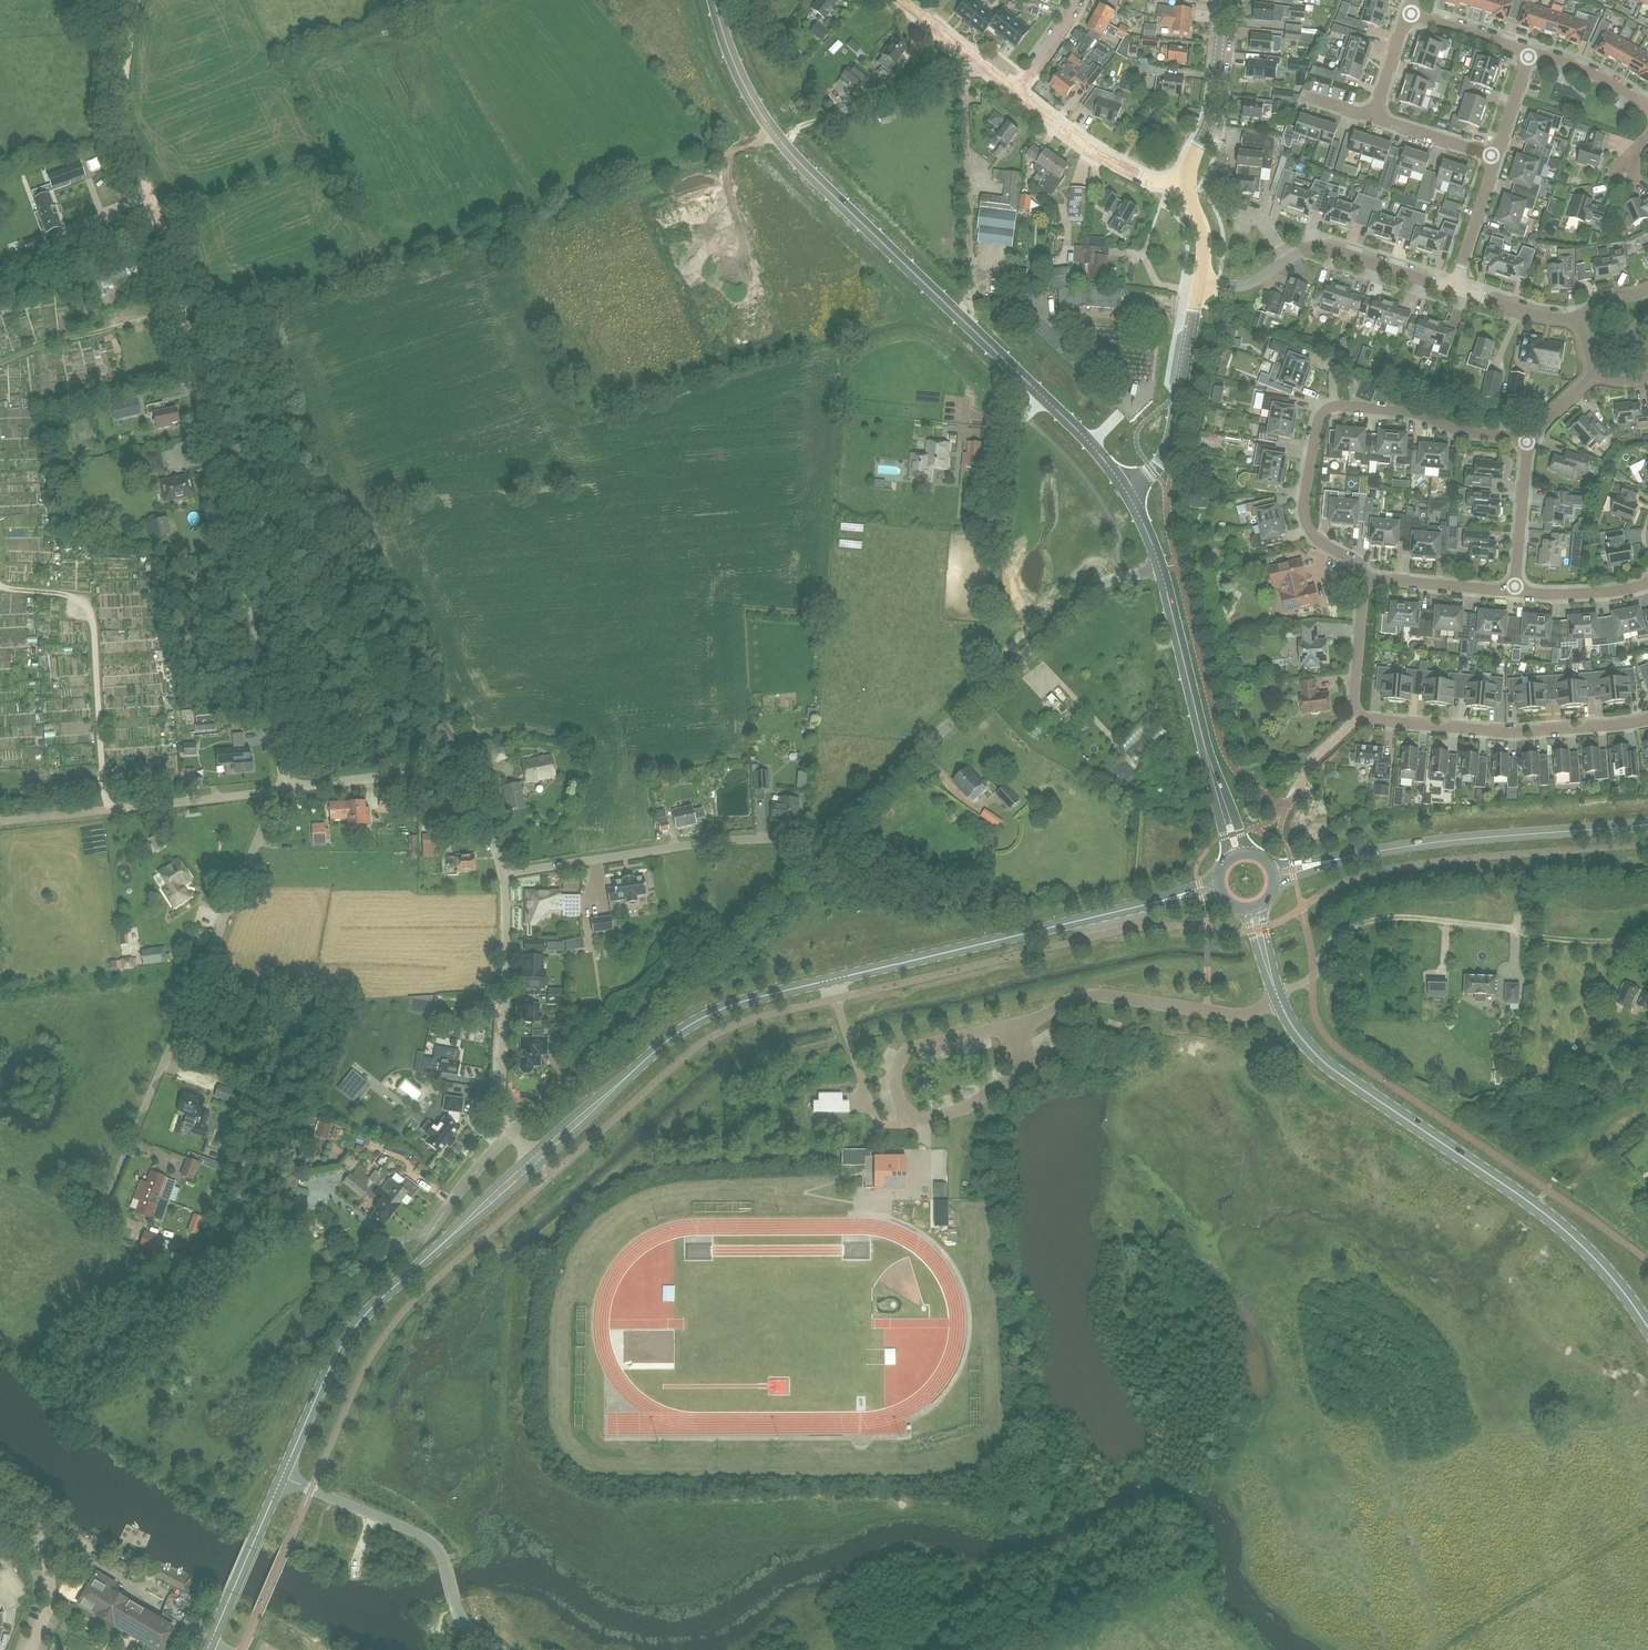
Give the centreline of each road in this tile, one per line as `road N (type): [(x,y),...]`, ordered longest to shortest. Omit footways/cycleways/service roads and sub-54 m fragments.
road 1 (residential): [(504,874),(702,843),(826,839),(1092,590),(1161,569)]
road 2 (primary): [(1125,490),(1083,435),(782,143),(741,80),(714,0)]
road 3 (track): [(188,333),(777,136)]
road 4 (tertiary): [(614,1089),(676,1034),(726,1007),(1158,902)]
road 5 (primary): [(1279,998),(1321,1060),(1571,1235),(1647,1327)]
road 6 (residential): [(97,1221),(278,791)]
road 7 (residential): [(1647,719),(1517,733),(1365,719),(1354,699),(1368,576)]
road 8 (residential): [(290,783),(197,370)]
road 9 (residential): [(1368,576),(1308,525),(1305,497),(1323,413),(1405,412),(1460,432),(1527,442)]
road 10 (track): [(197,370),(168,243),(125,126),(136,0)]
road 11 (tertiary): [(1333,860),(1457,840),(1647,824)]
road 12 (tertiary): [(283,1477),(349,1335),(458,1230)]
road 13 (track): [(113,810),(88,607),(71,596),(0,586)]
road 14 (residential): [(0,822),(278,791)]
road 15 (residential): [(504,874),(477,800),(453,773),(290,783)]
road 16 (track): [(1347,929),(1413,918),(1621,942)]
road 17 (unclassified): [(500,1649),(458,1614),(434,1546),(312,1489)]
road 18 (residential): [(512,1132),(502,1105),(504,874)]
road 19 (primary): [(1222,805),(1161,569)]
road 20 (tertiary): [(1125,490),(1169,446),(1200,283)]
road 21 (track): [(972,279),(966,72)]
road 22 (residential): [(1186,183),(1153,181),(1095,153),(1017,92)]
road 23 (track): [(0,363),(56,341),(183,314)]
road 24 (tertiary): [(1186,183),(1213,111),(1225,0)]
road 25 (tertiary): [(210,1647),(283,1477)]
road 26 (track): [(799,127),(966,72)]
road 27 (residential): [(1288,260),(1328,248),(1455,290)]
road 28 (residential): [(620,1027),(512,1132)]
road 29 (residential): [(1527,442),(1515,591)]
road 30 (residential): [(1017,92),(900,0)]
road 31 (residential): [(1368,576),(1515,591)]
road 32 (residential): [(512,1132),(426,1242)]
road 33 (residential): [(1455,290),(1495,158)]
road 34 (residential): [(1515,591),(1604,593),(1647,583)]
road 35 (residential): [(1455,290),(1583,323)]
road 36 (residential): [(1528,54),(1589,73),(1647,108)]
road 37 (residential): [(1495,158),(1373,116)]
road 38 (residential): [(1407,12),(1528,54)]

